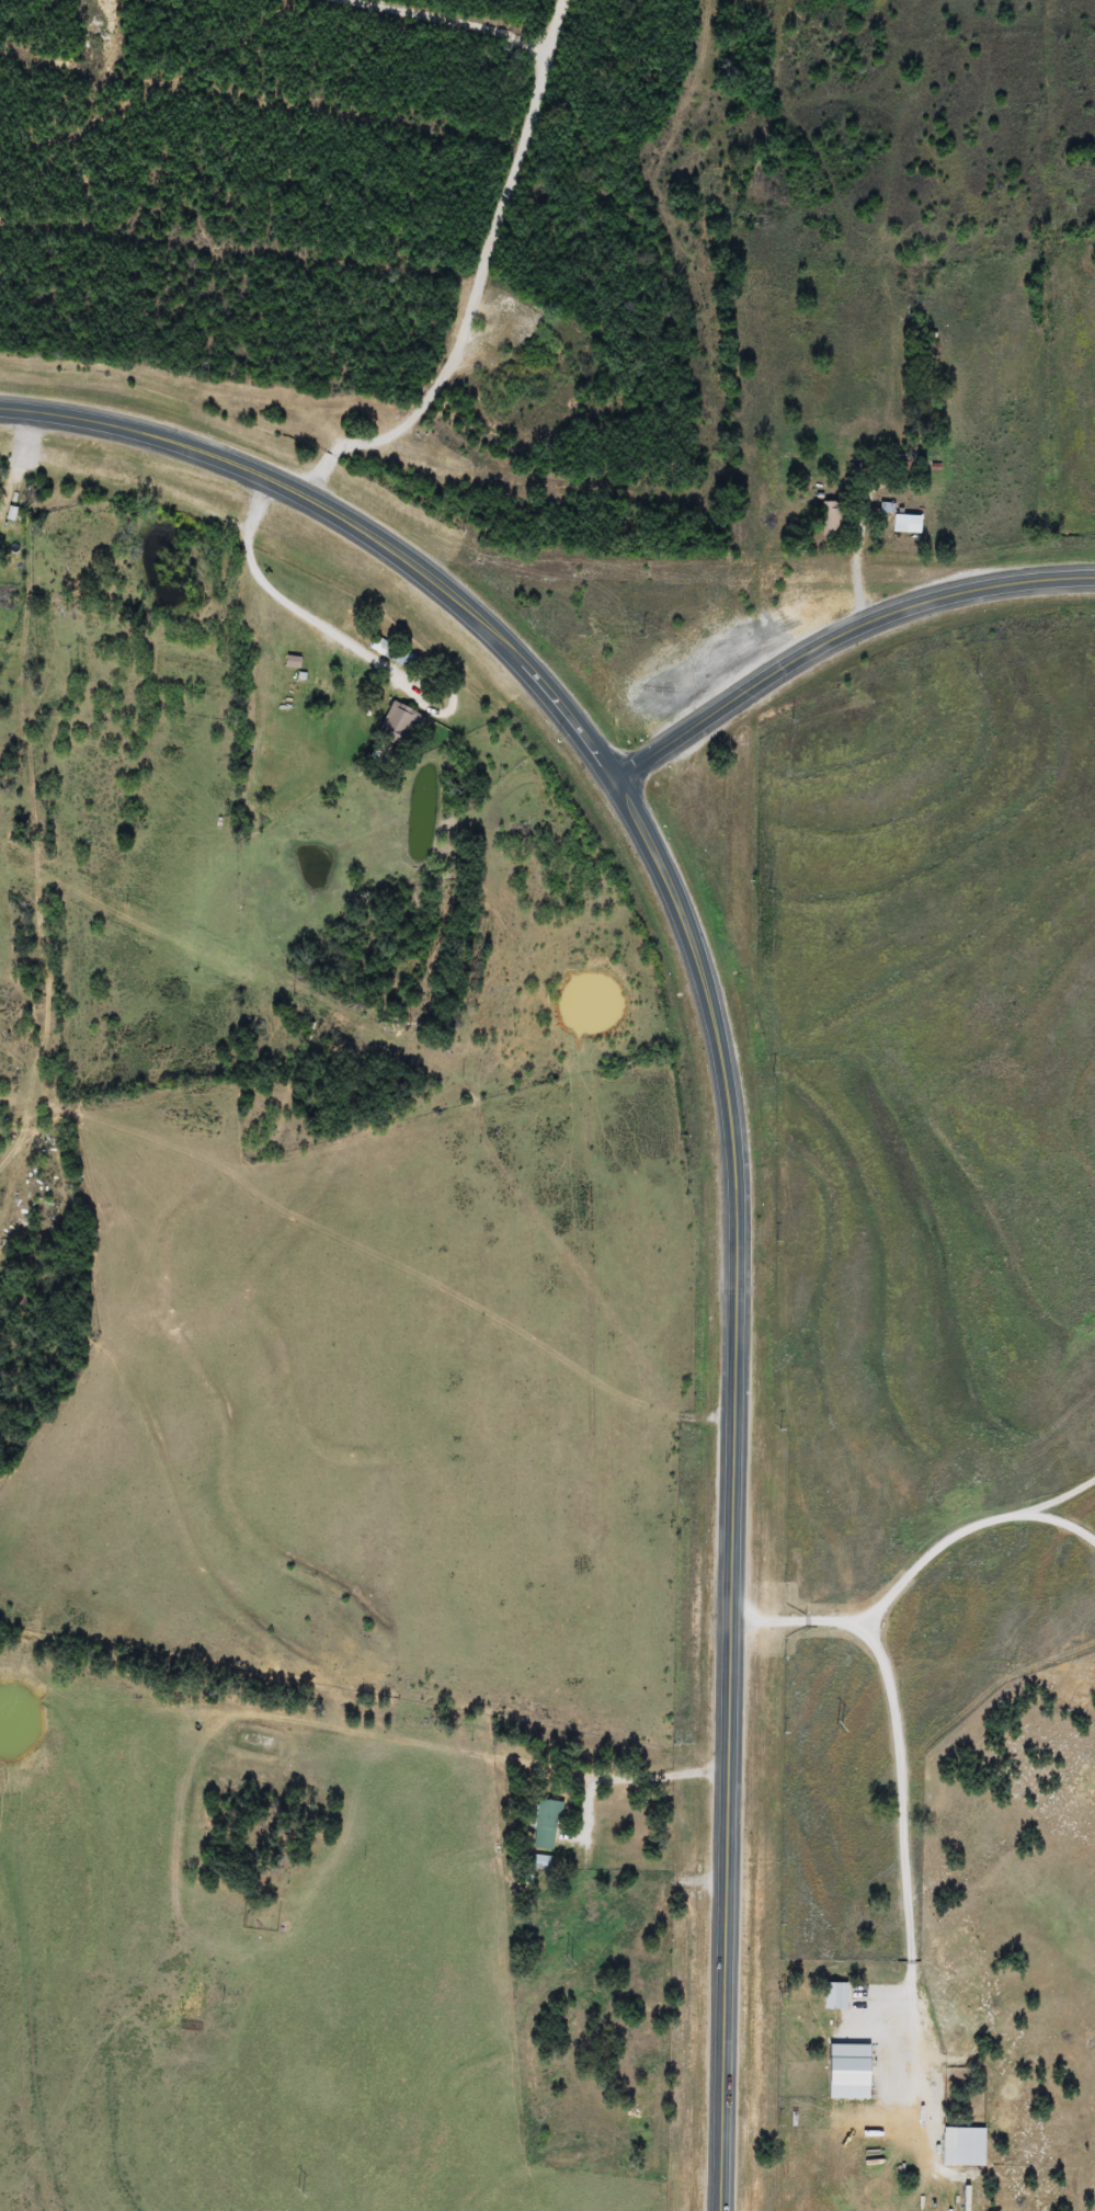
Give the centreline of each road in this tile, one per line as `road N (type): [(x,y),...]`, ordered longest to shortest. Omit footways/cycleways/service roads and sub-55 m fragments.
road 1 (secondary): [(618,788),(664,868),(704,967),(735,1160),(723,2210)]
road 2 (secondary): [(0,410),(140,432),(221,458),(347,522),(425,572),(492,632),(543,685),(618,788)]
road 3 (tertiary): [(618,788),(784,671),(852,634),(950,599),(1094,582)]

